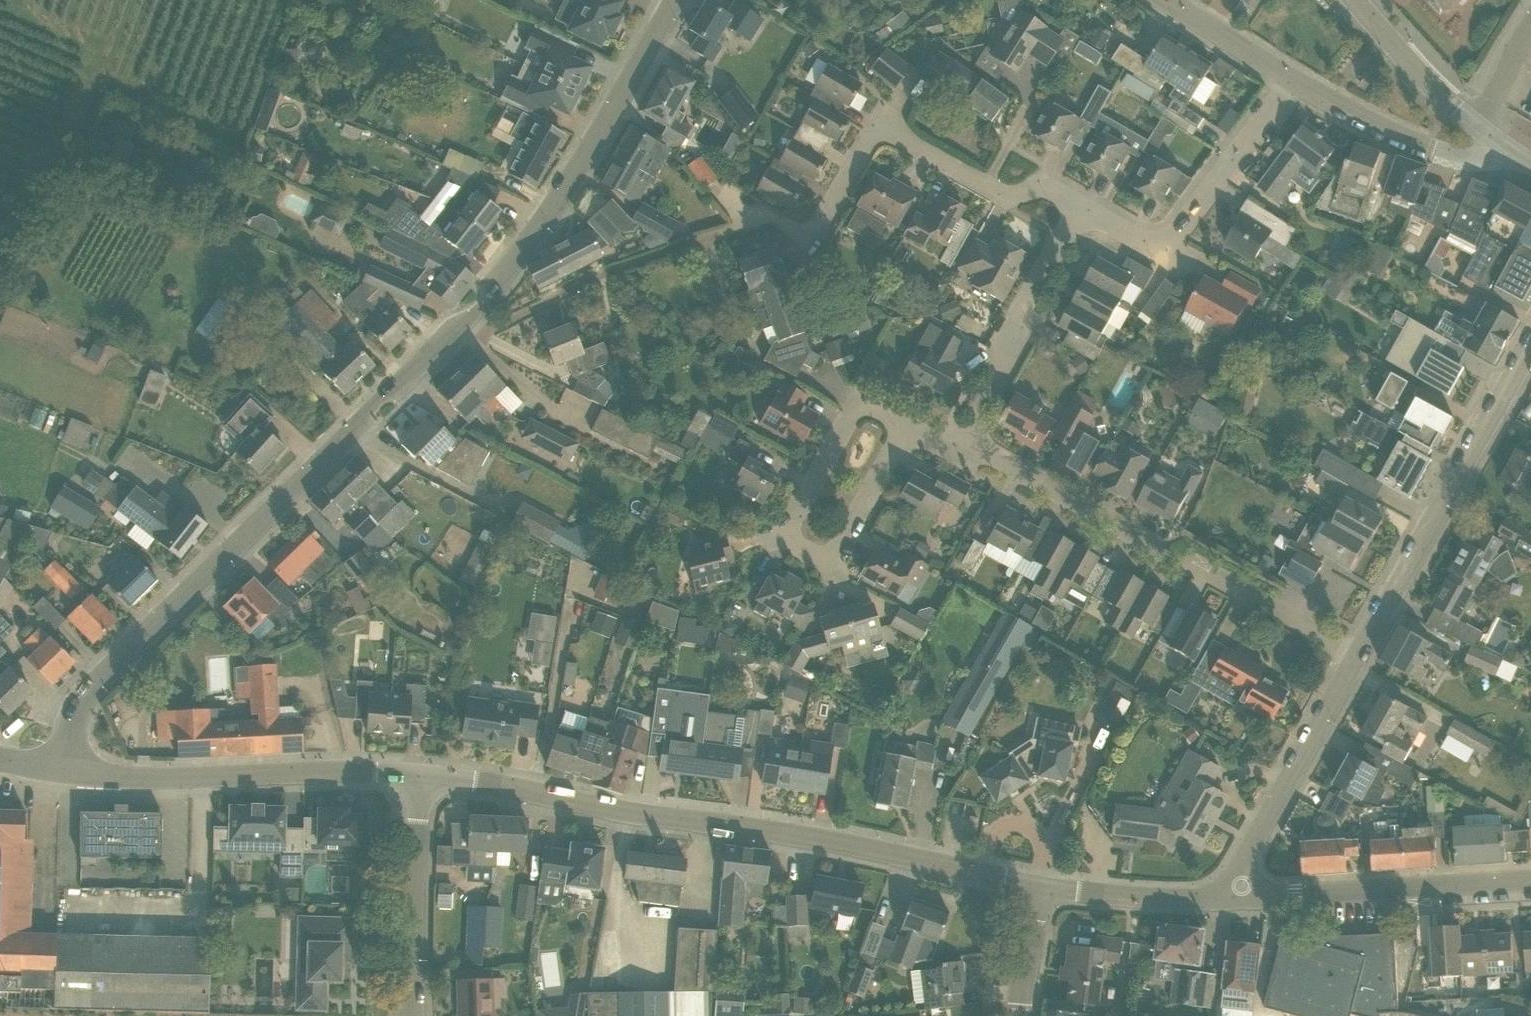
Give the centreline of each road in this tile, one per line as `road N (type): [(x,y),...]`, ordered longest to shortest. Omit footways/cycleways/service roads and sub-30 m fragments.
road 1 (tertiary): [(1036,886),(742,824),(414,777)]
road 2 (residential): [(66,773),(75,714),(95,684),(464,321)]
road 3 (residential): [(706,238),(769,215),(812,244),(878,127),(1005,199),(1046,185),(1091,213)]
road 4 (residential): [(1358,659),(970,451)]
road 5 (residential): [(464,321),(574,180),(676,0)]
road 6 (residential): [(1358,659),(1530,346)]
road 7 (tertiary): [(414,777),(66,773)]
road 8 (residential): [(1091,213),(1136,239),(1178,239),(1293,78)]
road 9 (tertiary): [(1240,898),(1530,880)]
road 10 (residential): [(917,423),(868,396),(788,540),(836,567)]
road 11 (residential): [(1240,898),(1240,866),(1358,659)]
road 12 (residential): [(970,451),(1091,213)]
road 13 (residential): [(410,1015),(414,777)]
road 14 (residential): [(1502,147),(1456,158),(1377,130),(1293,78)]
road 15 (tertiary): [(1502,147),(1355,0)]
road 16 (tertiary): [(1240,898),(1141,898),(1036,886)]
road 17 (residential): [(836,567),(917,423)]
road 18 (residential): [(1293,78),(1167,0)]
road 19 (residential): [(1019,1015),(1036,886)]

